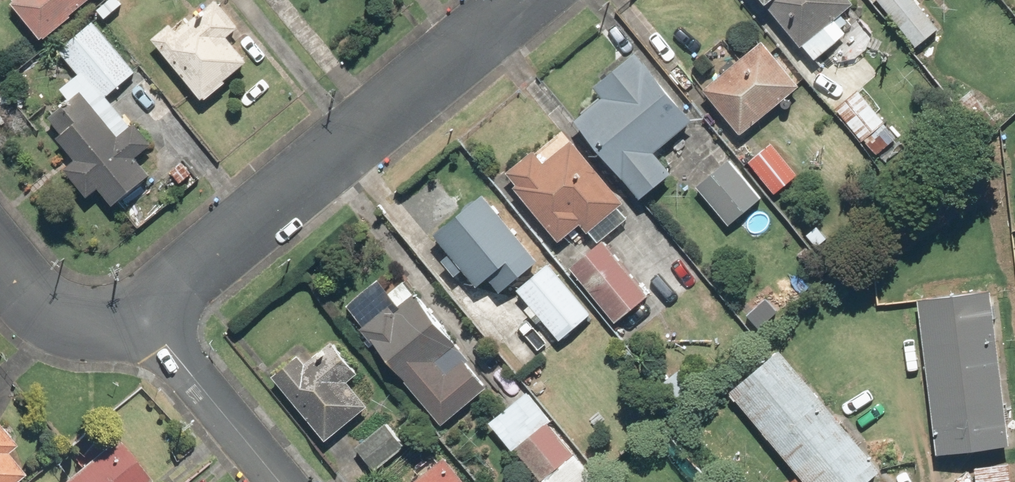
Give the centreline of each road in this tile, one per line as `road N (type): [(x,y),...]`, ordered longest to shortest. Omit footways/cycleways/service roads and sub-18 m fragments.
road 1 (residential): [(519,0),(141,313)]
road 2 (residential): [(141,313),(282,481)]
road 3 (residential): [(0,247),(43,300),(88,321),(141,313)]

